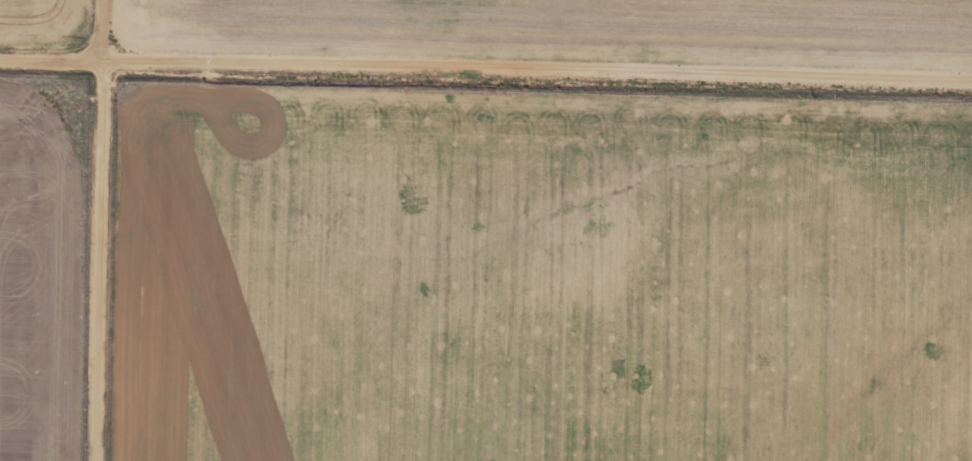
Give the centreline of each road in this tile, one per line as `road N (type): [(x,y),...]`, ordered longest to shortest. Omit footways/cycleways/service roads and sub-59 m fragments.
road 1 (residential): [(971,74),(0,55)]
road 2 (residential): [(97,460),(105,0)]

